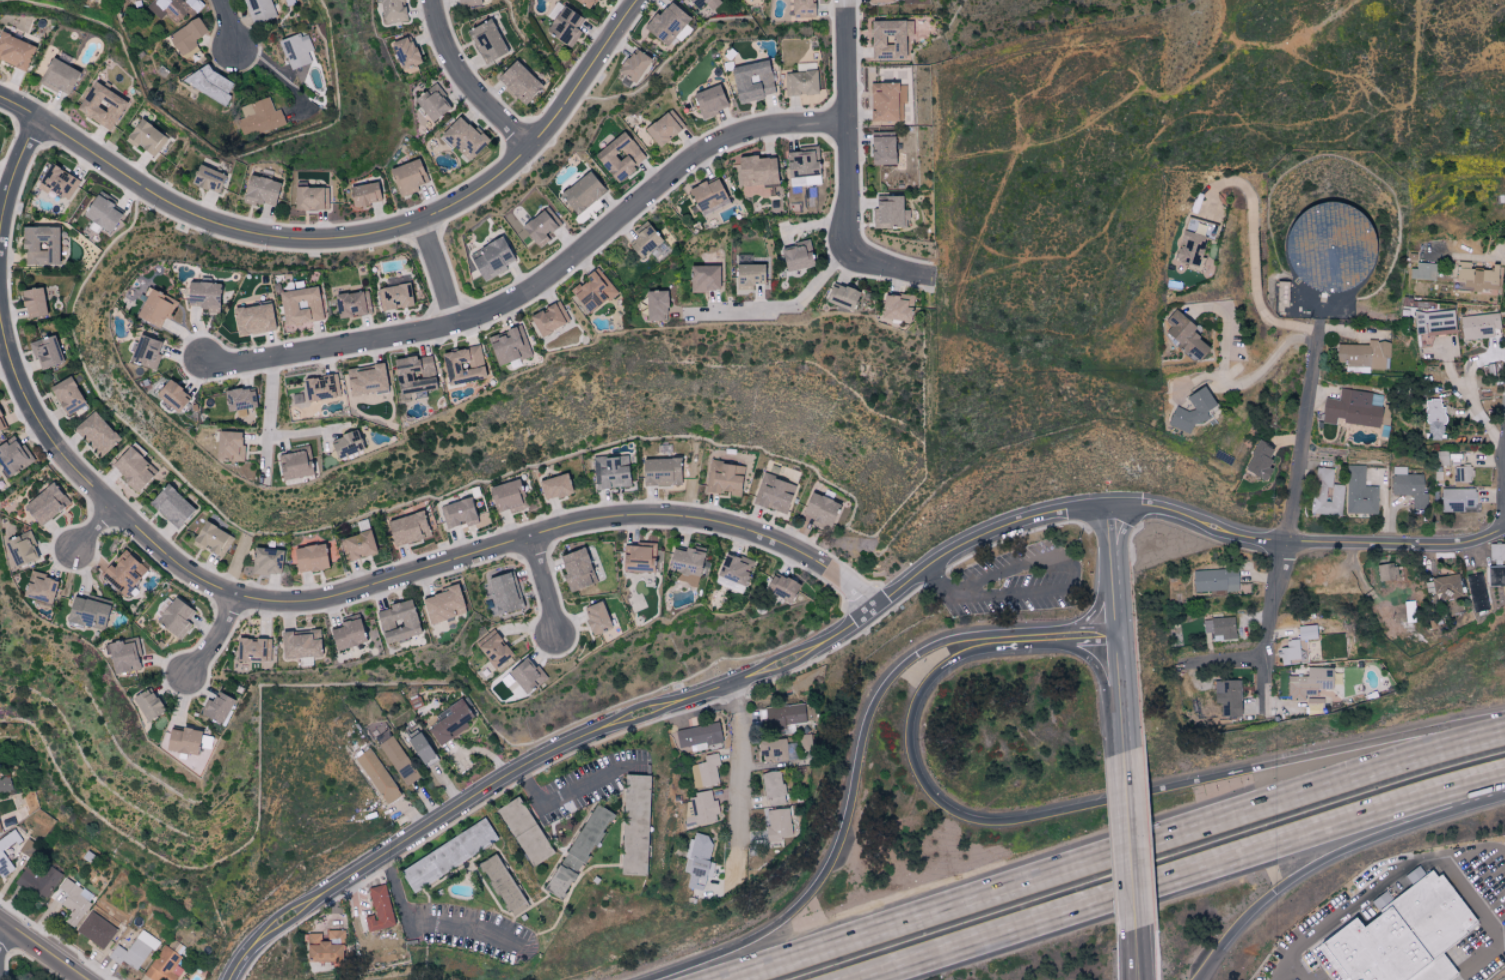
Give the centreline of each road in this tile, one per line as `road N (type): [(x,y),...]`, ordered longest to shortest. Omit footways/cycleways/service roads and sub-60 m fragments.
road 1 (residential): [(0,305),(20,371),(68,455),(163,543),(231,591),(322,603),(582,524),(685,517),(783,547),(845,579),(874,611)]
road 2 (motorway): [(1504,735),(1390,763),(721,979)]
road 3 (motorway): [(1504,720),(1014,821),(966,814),(931,789),(910,741),(920,698),(947,664),(999,649)]
road 4 (residential): [(0,103),(194,217),(323,240),(400,229),(511,170),(641,0)]
road 5 (tertiary): [(231,979),(282,922),(520,768),(645,712),(755,679),(874,611)]
road 6 (residential): [(850,119),(713,154),(543,291),(460,328),(202,368)]
road 7 (tertiary): [(874,611),(965,543),(1067,510),(1165,511),(1285,545),(1453,547),(1504,528)]
road 8 (motorway): [(871,979),(1398,803),(1504,775)]
road 9 (motorway): [(1116,622),(965,637),(923,651),(893,680),(869,725),(835,866),(803,906),(763,936),(662,979)]
road 10 (motorway): [(1200,979),(1266,903),(1317,868),(1504,797)]
road 11 (residential): [(849,0),(847,247),(872,267),(931,276)]
road 12 (residential): [(1285,545),(1320,325)]
road 13 (residential): [(736,684),(732,885)]
road 14 (secondary): [(1141,930),(1125,746)]
road 15 (residential): [(431,0),(447,52),(530,147)]
road 16 (residential): [(1264,718),(1262,660),(1285,545)]
road 17 (residential): [(41,124),(11,193),(0,249)]
road 18 (motorway): [(1059,645),(1098,667),(1125,746)]
road 19 (secondary): [(1125,746),(1116,622)]

